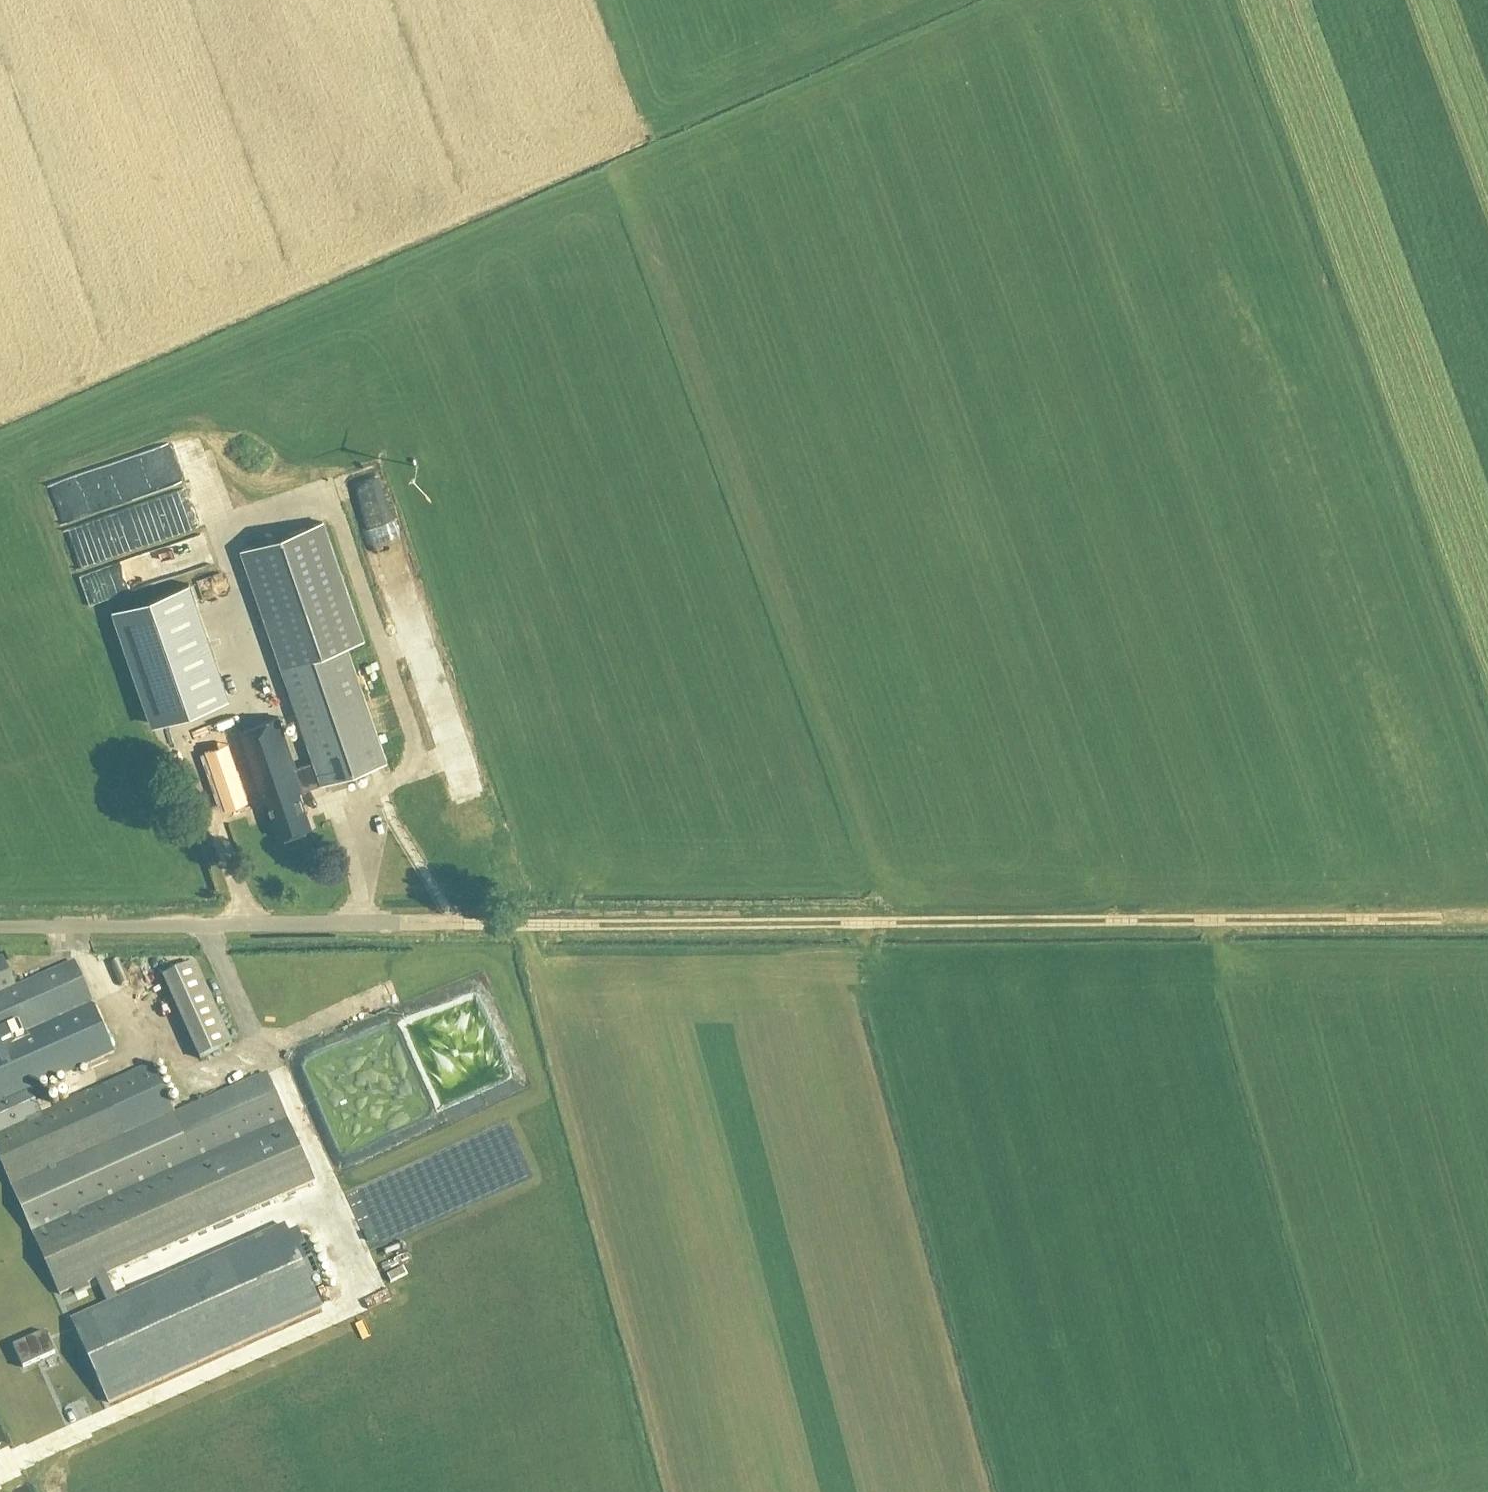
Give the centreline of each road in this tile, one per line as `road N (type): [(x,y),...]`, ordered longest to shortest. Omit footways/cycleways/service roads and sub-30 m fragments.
road 1 (track): [(1487,920),(346,927)]
road 2 (unclassified): [(0,928),(346,927)]

